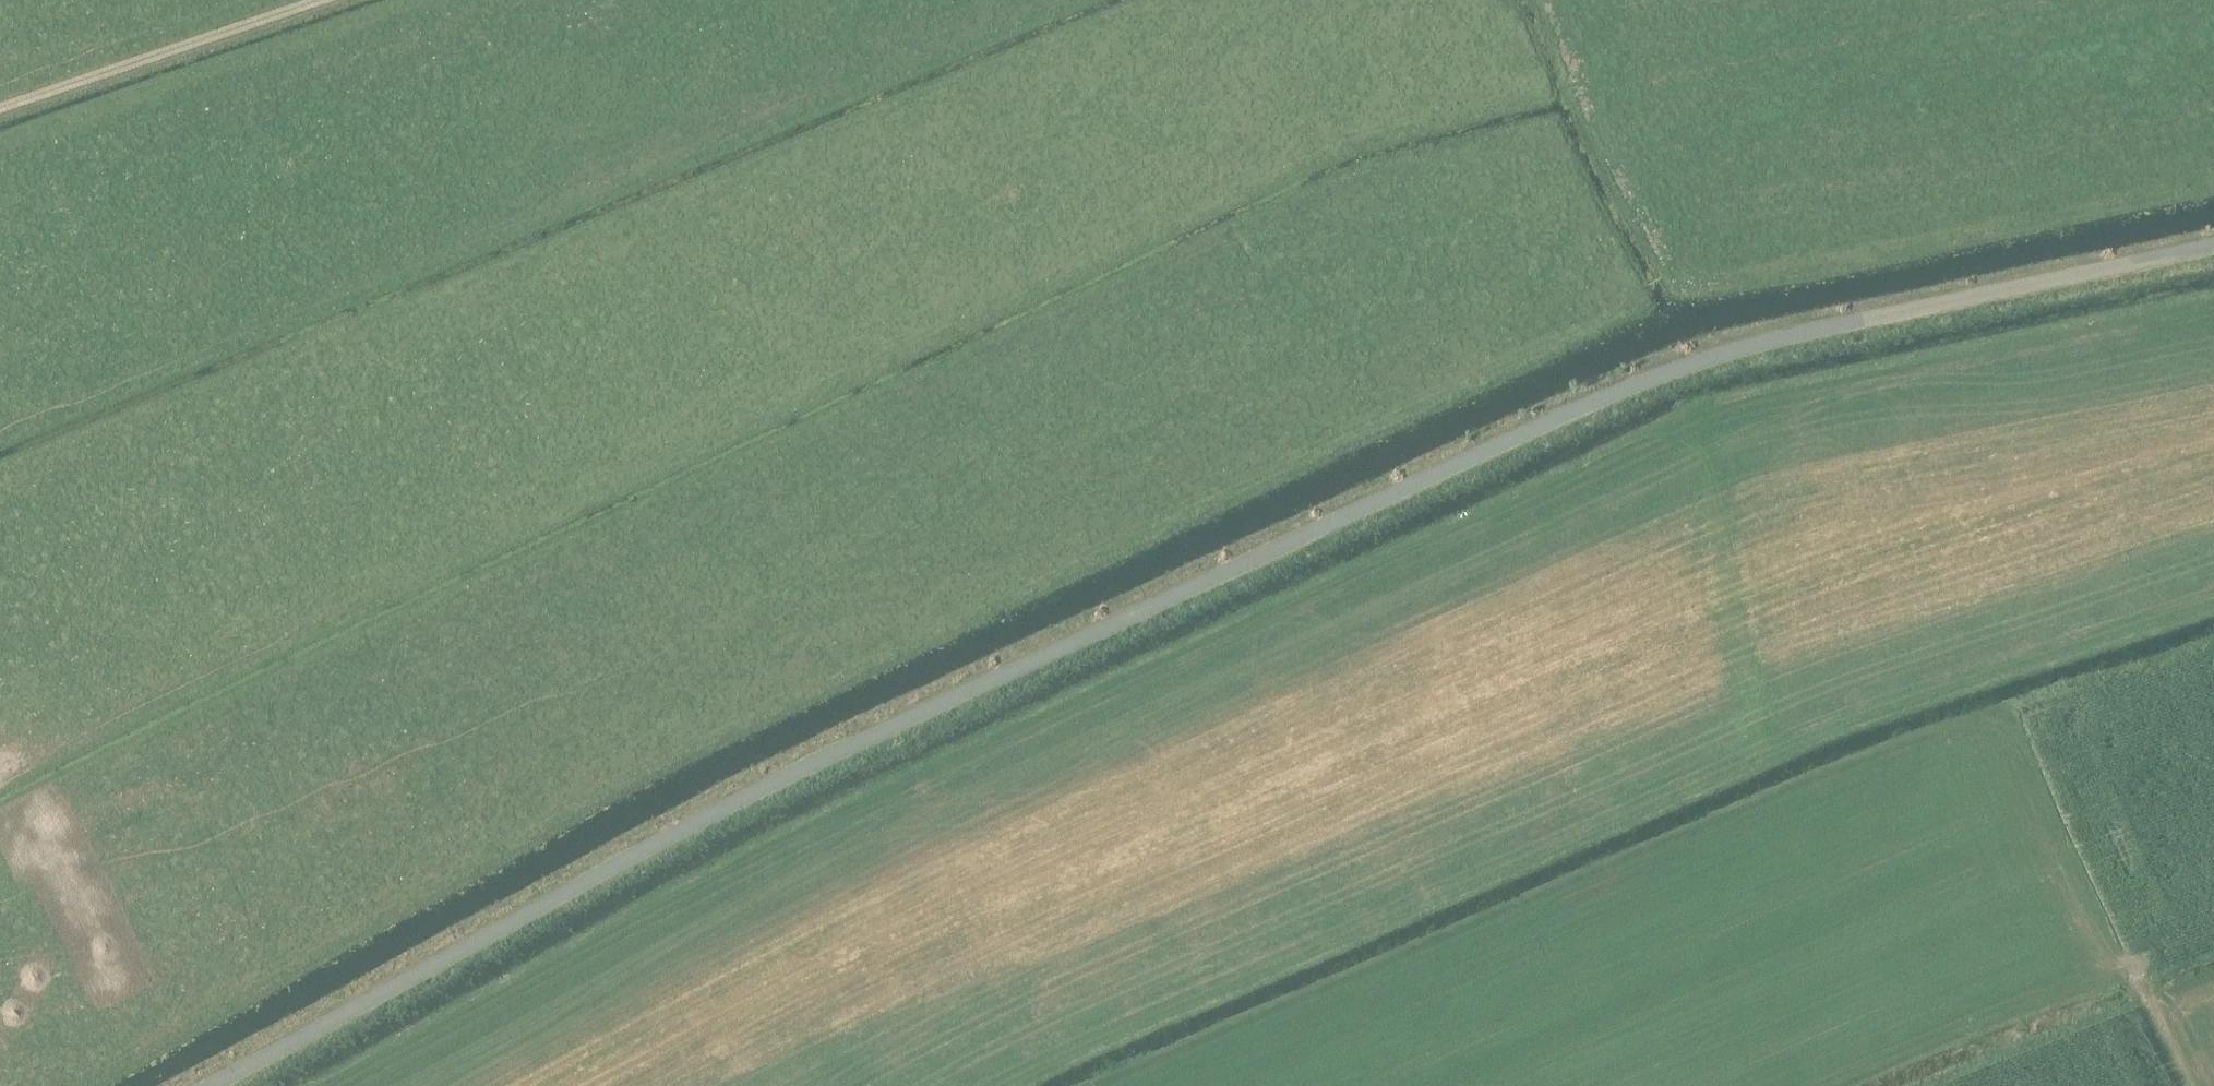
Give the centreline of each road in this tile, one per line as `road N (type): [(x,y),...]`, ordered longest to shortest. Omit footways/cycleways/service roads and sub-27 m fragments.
road 1 (unclassified): [(2213,250),(1781,341),(1637,384),(780,787),(218,1085)]

